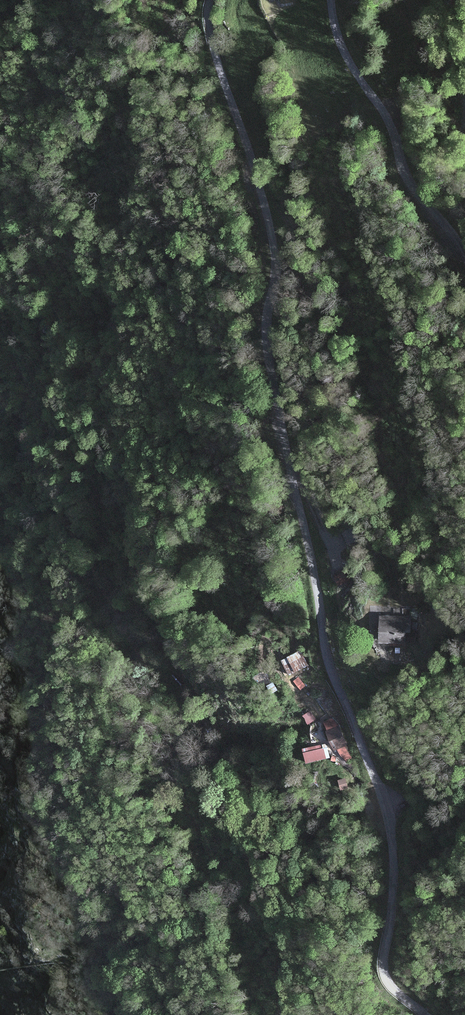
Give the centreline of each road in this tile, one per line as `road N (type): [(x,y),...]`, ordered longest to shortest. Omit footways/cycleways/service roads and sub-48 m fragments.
road 1 (unclassified): [(427,1014),(389,977),(390,830),(322,651),(271,369),(268,211),(215,52),(210,0)]
road 2 (unclassified): [(331,0),(348,59),(391,128),(404,180),(464,266)]

